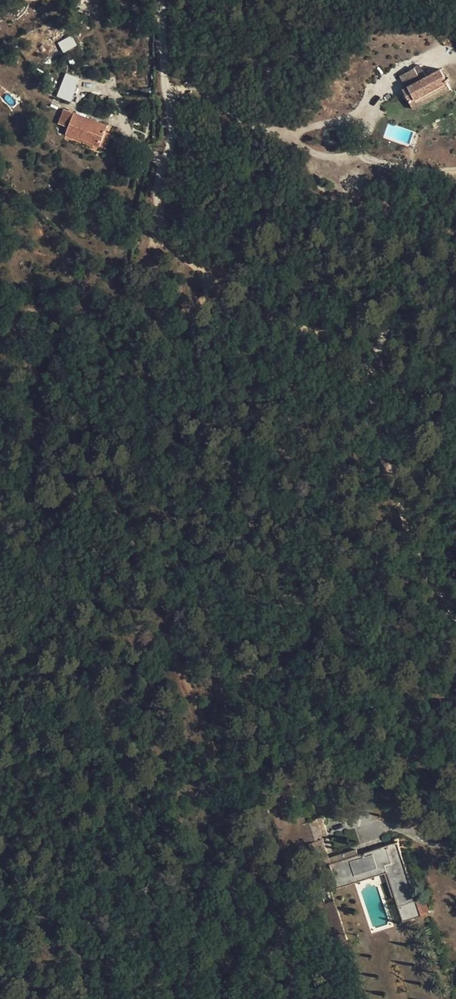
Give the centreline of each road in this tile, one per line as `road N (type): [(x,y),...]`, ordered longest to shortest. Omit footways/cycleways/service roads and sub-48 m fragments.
road 1 (track): [(297,998),(290,945),(165,611),(105,493),(118,390),(148,334),(134,301),(154,239)]
road 2 (track): [(455,610),(428,581),(394,475),(367,377),(382,340)]
road 3 (track): [(382,340),(221,284),(154,239)]
road 4 (track): [(154,239),(170,130),(167,0)]
road 5 (track): [(382,340),(402,289),(455,242)]

